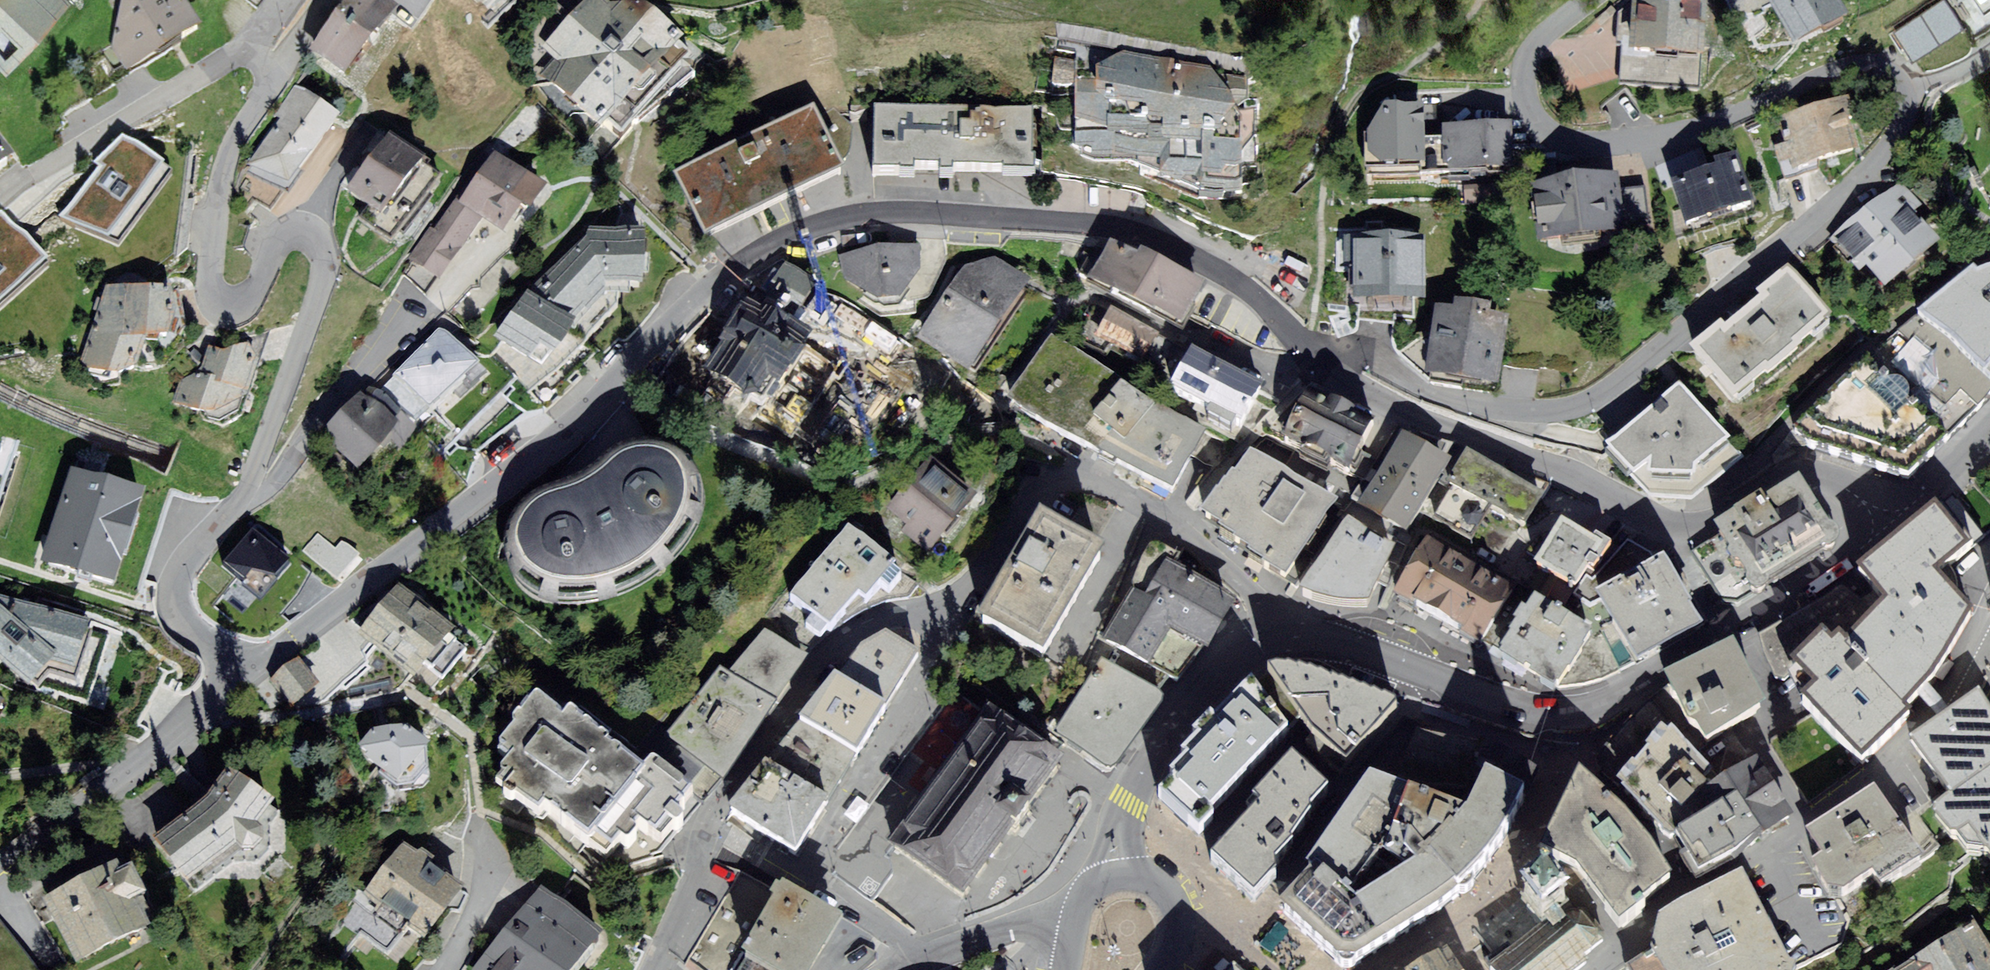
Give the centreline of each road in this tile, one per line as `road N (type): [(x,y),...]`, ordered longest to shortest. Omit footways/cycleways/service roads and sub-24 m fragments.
road 1 (residential): [(1585,0),(1540,35),(1524,71),(1531,114),(1568,142),(1615,145),(1682,133),(1851,69),(1898,76),(1909,107),(1858,181),(1580,405),(1467,405),(1412,386),(1366,350),(1347,352),(1332,375)]
road 2 (residential): [(245,669),(565,429),(725,273),(821,222),(892,210),(1125,228),(1241,284),(1317,365)]
road 3 (residential): [(245,669),(181,629),(170,593),(185,557),(248,489),(324,274),(321,243),(301,232),(278,240),(249,300),(228,304),(212,290),(226,159),(265,90),(268,69),(255,54),(233,54),(0,198)]
road 4 (residential): [(649,969),(691,879),(710,811),(837,650),(885,617),(949,600),(985,568),(1021,509),(1046,486),(1098,484),(1175,524),(1232,569),(1263,605),(1277,637)]
road 5 (residential): [(1889,527),(1844,484),(1813,471),(1692,523),(1660,523),(1332,375)]
road 6 (tertiary): [(1277,637),(1330,640),(1522,709),(1574,715),(1608,707),(1738,631)]
road 7 (residential): [(1449,931),(1517,861),(1561,766),(1577,767),(1654,842),(1687,894)]
road 8 (residential): [(0,863),(245,669)]
road 9 (tertiary): [(1115,873),(1126,799),(1164,737),(1225,667),(1277,637)]
road 10 (residential): [(1810,821),(1761,753),(1776,701),(1738,631)]
road 11 (residential): [(1076,915),(924,954),(900,969)]
road 12 (tertiary): [(1738,631),(1889,527)]
road 13 (residential): [(447,969),(478,898),(481,811)]
road 14 (residential): [(1810,821),(1687,894)]
road 15 (tertiary): [(1889,527),(1989,437)]

